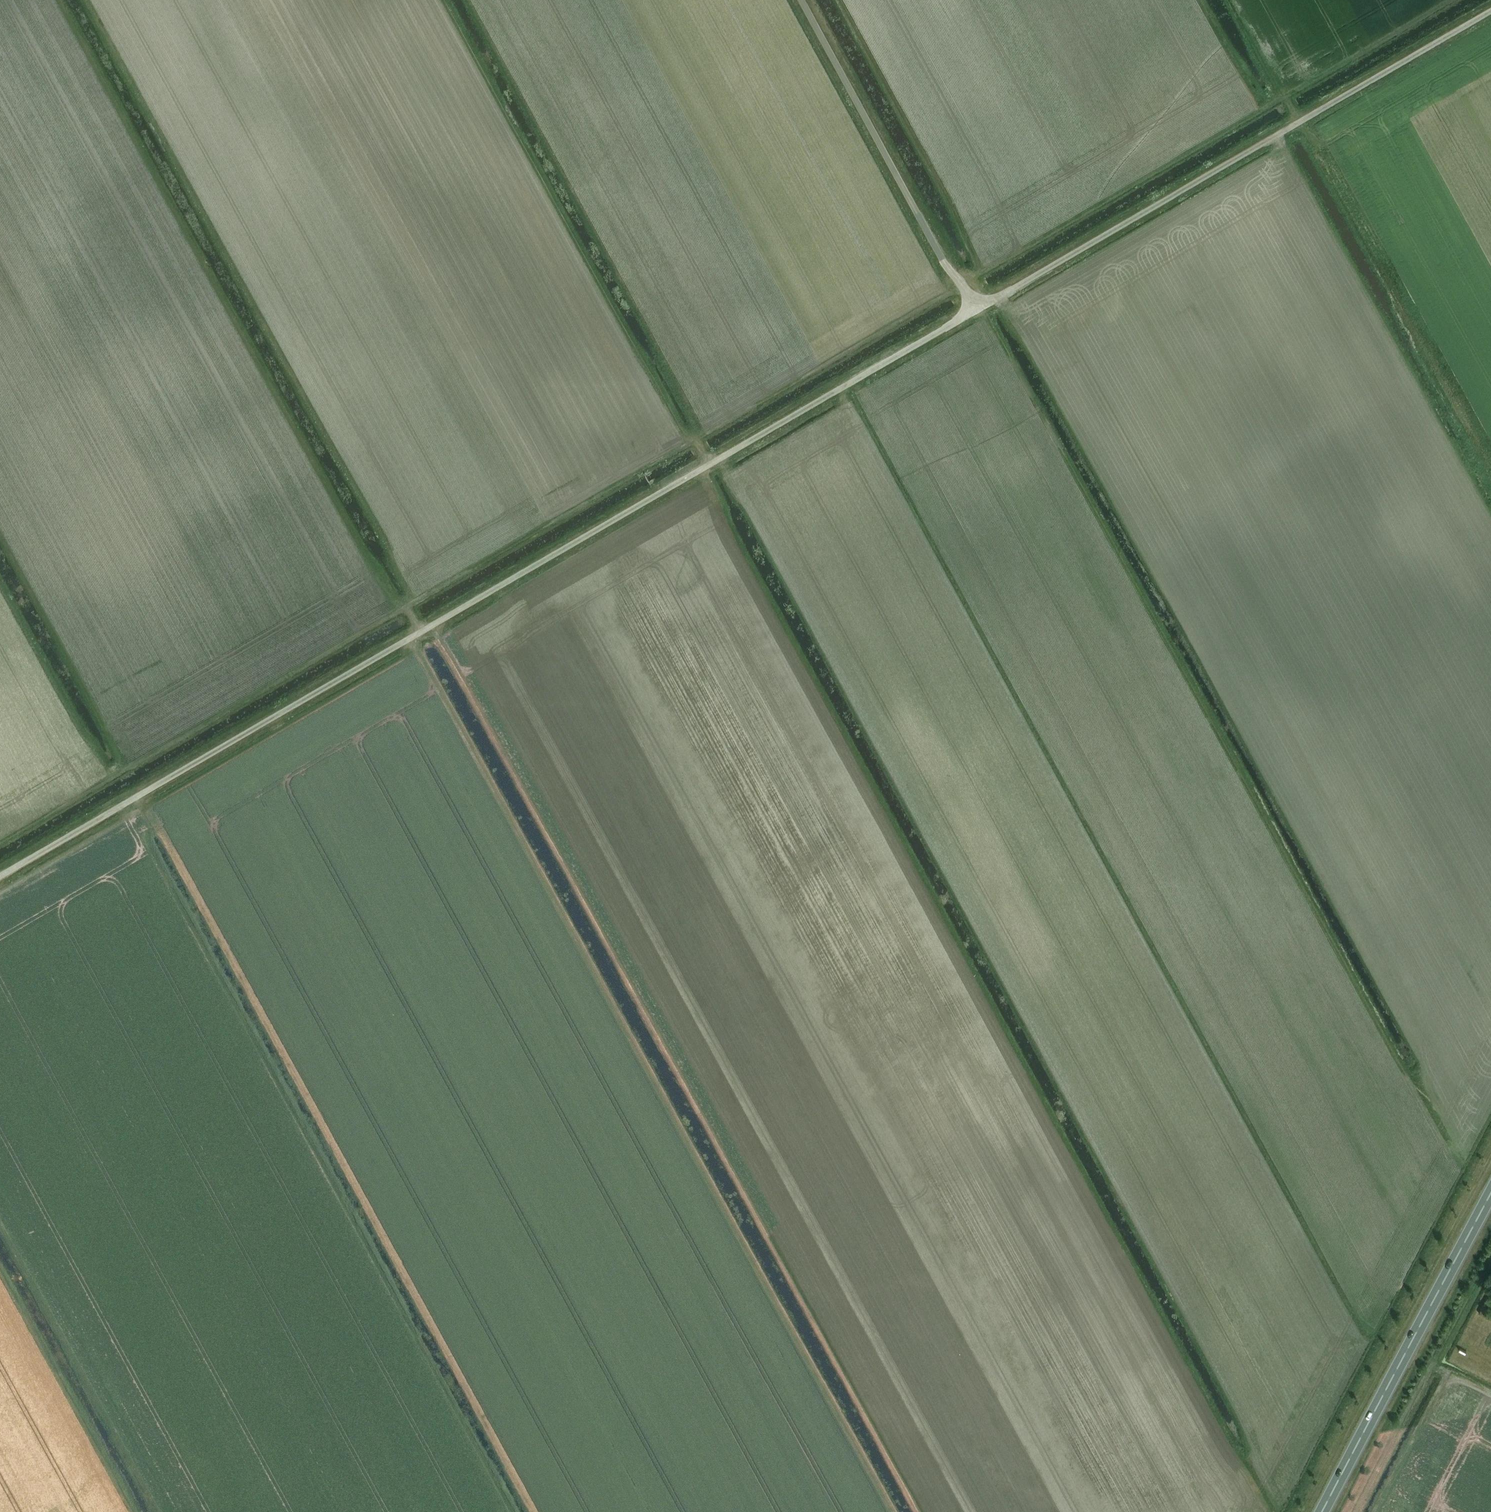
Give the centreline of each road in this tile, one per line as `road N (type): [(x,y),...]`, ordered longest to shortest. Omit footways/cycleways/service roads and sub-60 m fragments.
road 1 (unclassified): [(1490,0),(967,303),(802,0)]
road 2 (trunk): [(1328,1511),(1490,1197)]

